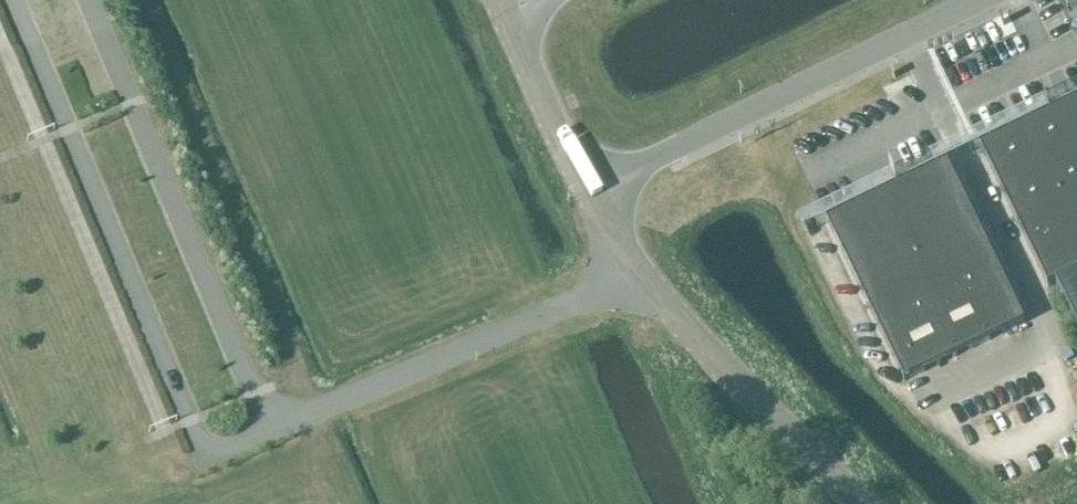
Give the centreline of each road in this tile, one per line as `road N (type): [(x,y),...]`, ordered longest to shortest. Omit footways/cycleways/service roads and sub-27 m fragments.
road 1 (unclassified): [(591,192),(979,0)]
road 2 (tertiary): [(847,503),(758,417),(680,322),(591,192)]
road 3 (tertiary): [(591,192),(503,12)]

